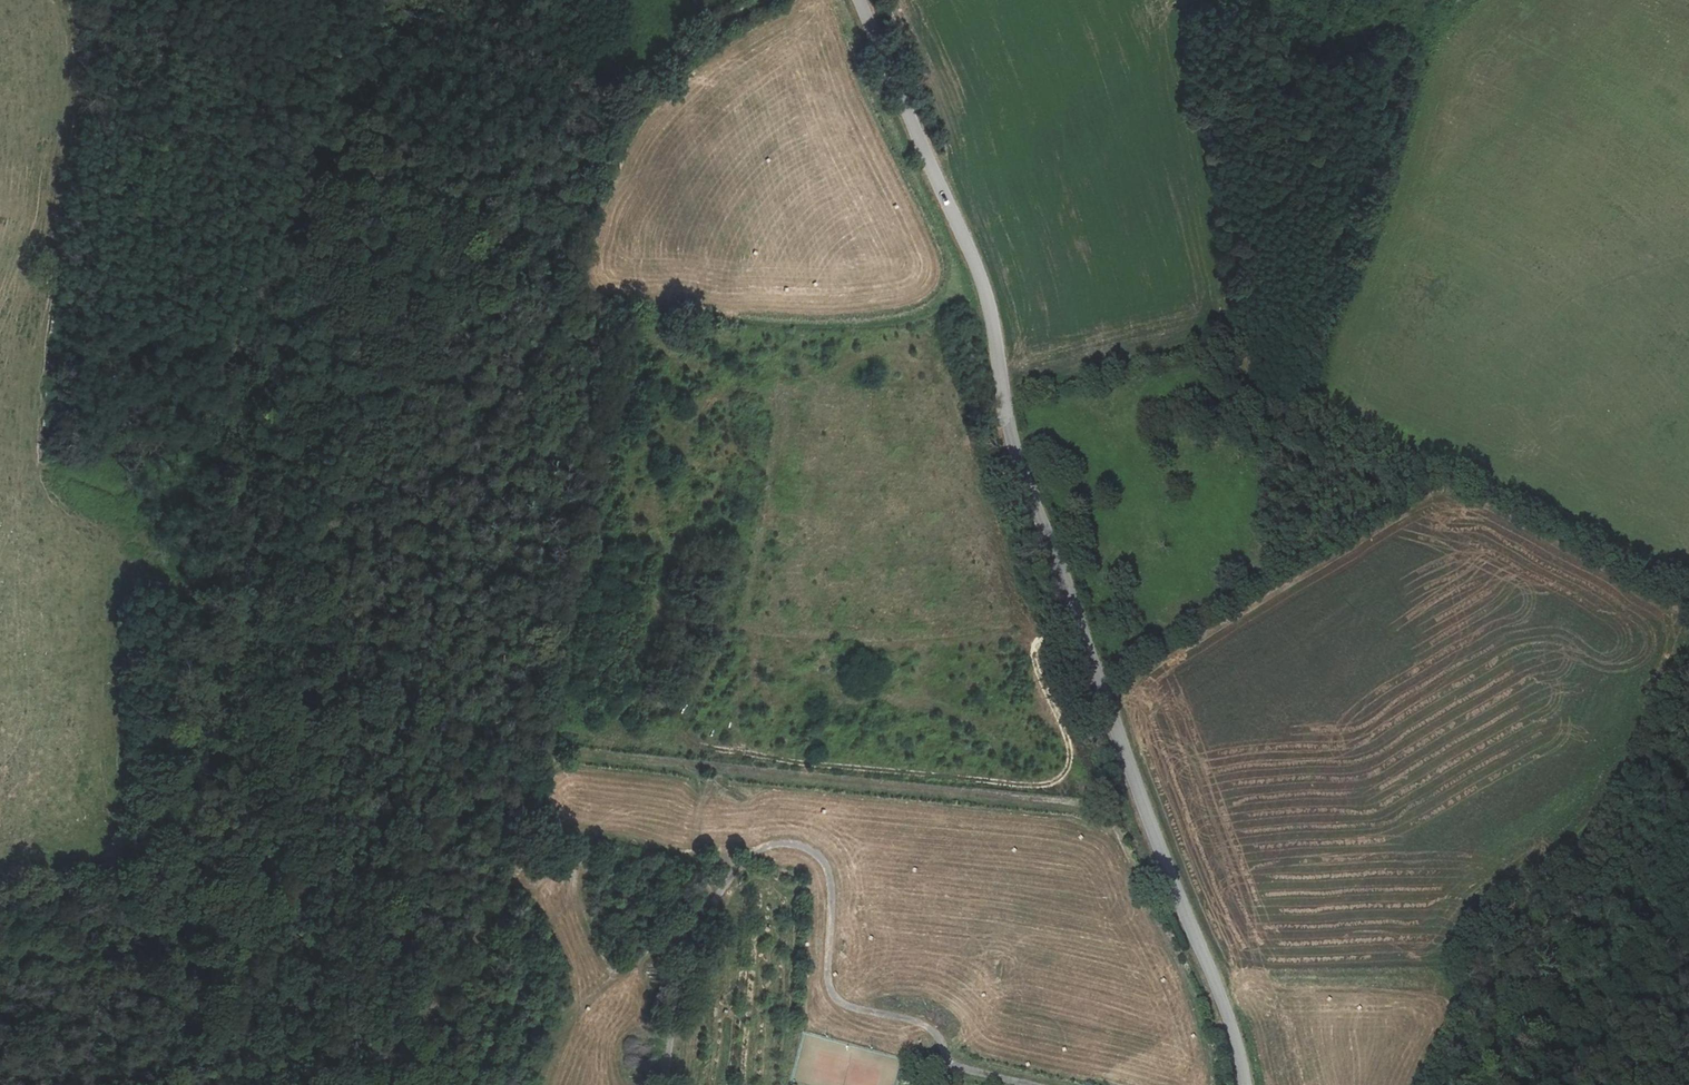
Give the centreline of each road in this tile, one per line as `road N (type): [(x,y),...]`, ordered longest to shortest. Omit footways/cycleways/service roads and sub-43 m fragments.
road 1 (track): [(763,0),(657,65),(469,273),(414,348),(345,470),(239,1017),(193,1084)]
road 2 (unclassified): [(860,0),(990,297),(1005,414),(1121,751),(1227,1015),(1245,1084)]

